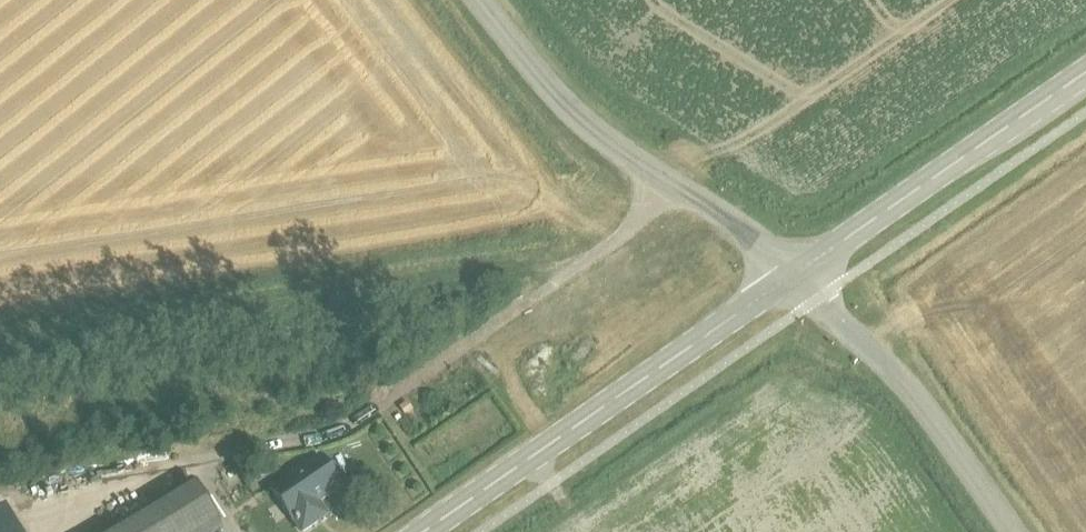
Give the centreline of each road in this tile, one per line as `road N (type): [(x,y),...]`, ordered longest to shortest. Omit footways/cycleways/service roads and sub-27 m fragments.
road 1 (tertiary): [(423,531),(791,277)]
road 2 (tertiary): [(791,277),(747,236),(559,102),(479,0)]
road 3 (tertiary): [(791,277),(1085,71)]
road 4 (unclassified): [(1011,531),(930,413),(791,277)]
road 5 (track): [(0,491),(250,445)]

